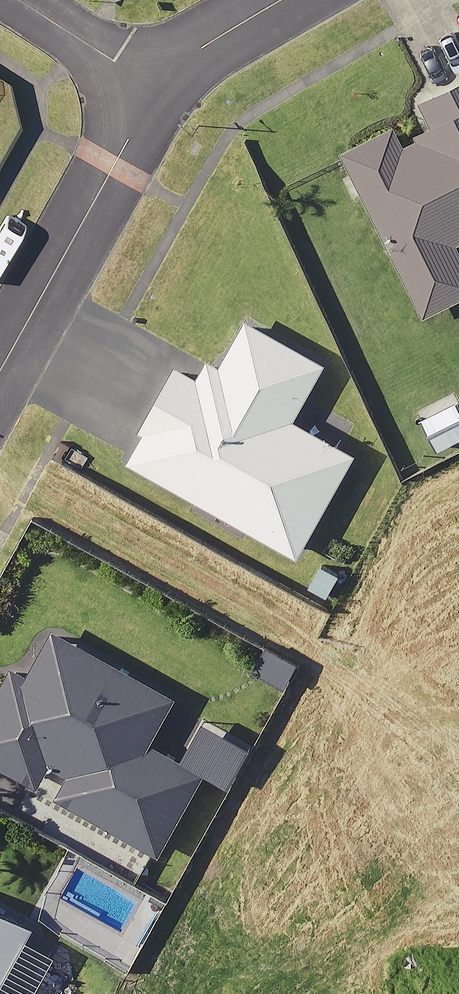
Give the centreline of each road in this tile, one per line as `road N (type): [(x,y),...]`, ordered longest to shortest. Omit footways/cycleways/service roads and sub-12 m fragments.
road 1 (residential): [(156,88),(0,372)]
road 2 (residential): [(156,88),(18,0)]
road 3 (residential): [(286,0),(156,88)]

